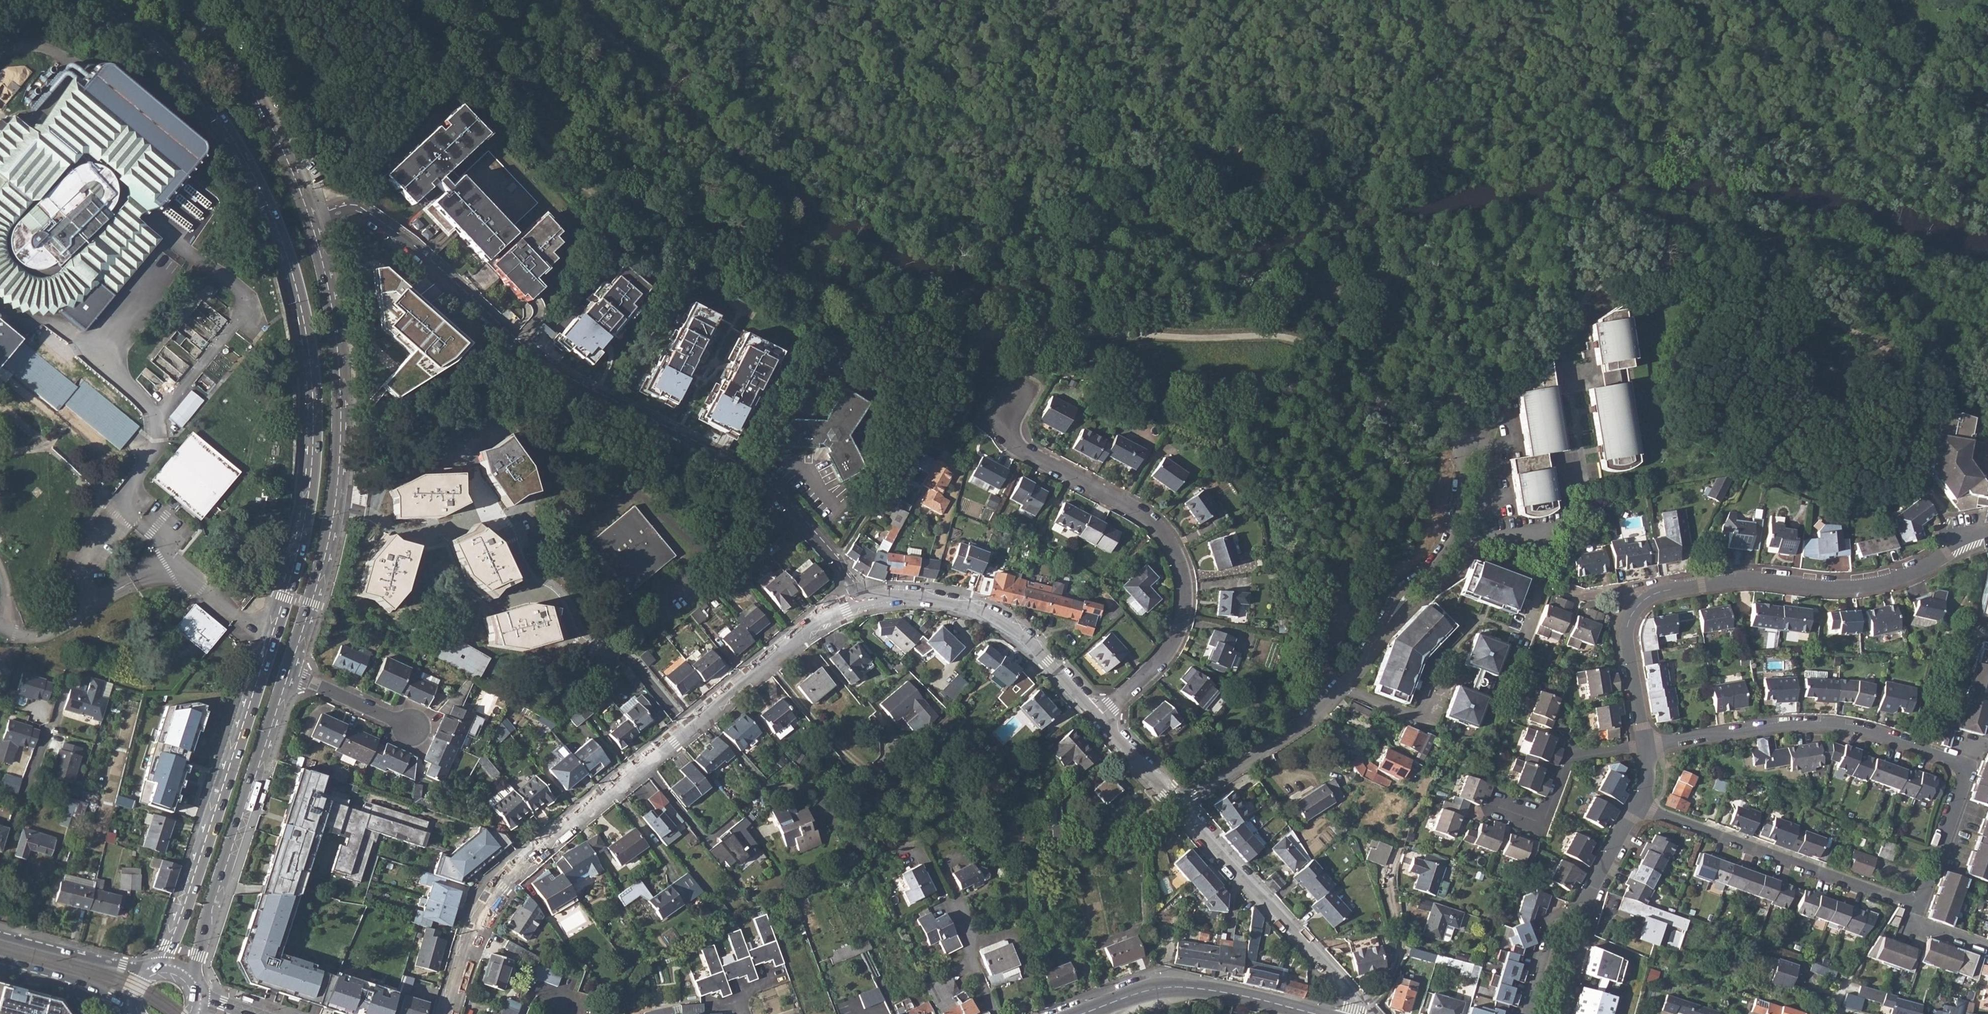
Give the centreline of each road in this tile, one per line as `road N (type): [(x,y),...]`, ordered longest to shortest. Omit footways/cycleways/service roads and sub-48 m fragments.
road 1 (secondary): [(109,0),(184,68),(257,177),(299,289),(316,396),(315,472),(298,565),(179,924),(156,970)]
road 2 (residential): [(311,221),(360,210),(562,378),(764,479),(836,556),(859,601)]
road 3 (residential): [(859,601),(790,642),(518,867),(472,936),(448,1013)]
road 4 (residential): [(1972,536),(1932,564),(1877,585),(1758,578),(1645,597),(1633,607),(1627,640),(1645,746)]
road 5 (secondary): [(291,674),(329,536),(340,451),(336,334),(311,221)]
road 6 (residential): [(1016,393),(1004,423),(1012,440),(1150,517),(1184,572),(1184,610),(1171,645),(1099,717)]
road 7 (residential): [(1969,765),(1839,726),(1786,725),(1645,746)]
road 8 (secondary): [(193,983),(291,674)]
road 9 (residential): [(1638,803),(1918,906)]
road 10 (residential): [(1099,717),(993,613),(916,596),(859,601)]
road 11 (residential): [(1353,1013),(1348,989),(1177,806)]
road 12 (secondary): [(311,221),(252,92),(185,0)]
road 13 (residential): [(1482,445),(1472,438),(1465,444),(1449,544),(1388,615),(1384,641)]
road 14 (tertiary): [(1315,1013),(1187,987),(1156,989),(1087,1013)]
road 15 (residential): [(1384,641),(1465,553),(1482,445)]
road 16 (residential): [(1347,687),(1177,806)]
road 17 (residential): [(1645,746),(1567,756),(1543,820),(1499,804)]
road 18 (tertiary): [(148,973),(0,935)]
road 19 (residential): [(1918,906),(1969,765)]
road 20 (tertiary): [(0,959),(80,982),(131,1013)]
road 21 (residential): [(291,674),(414,731)]
road 22 (residential): [(1441,684),(1429,724),(1347,687)]
road 23 (residential): [(1579,906),(1554,920),(1528,1013)]

